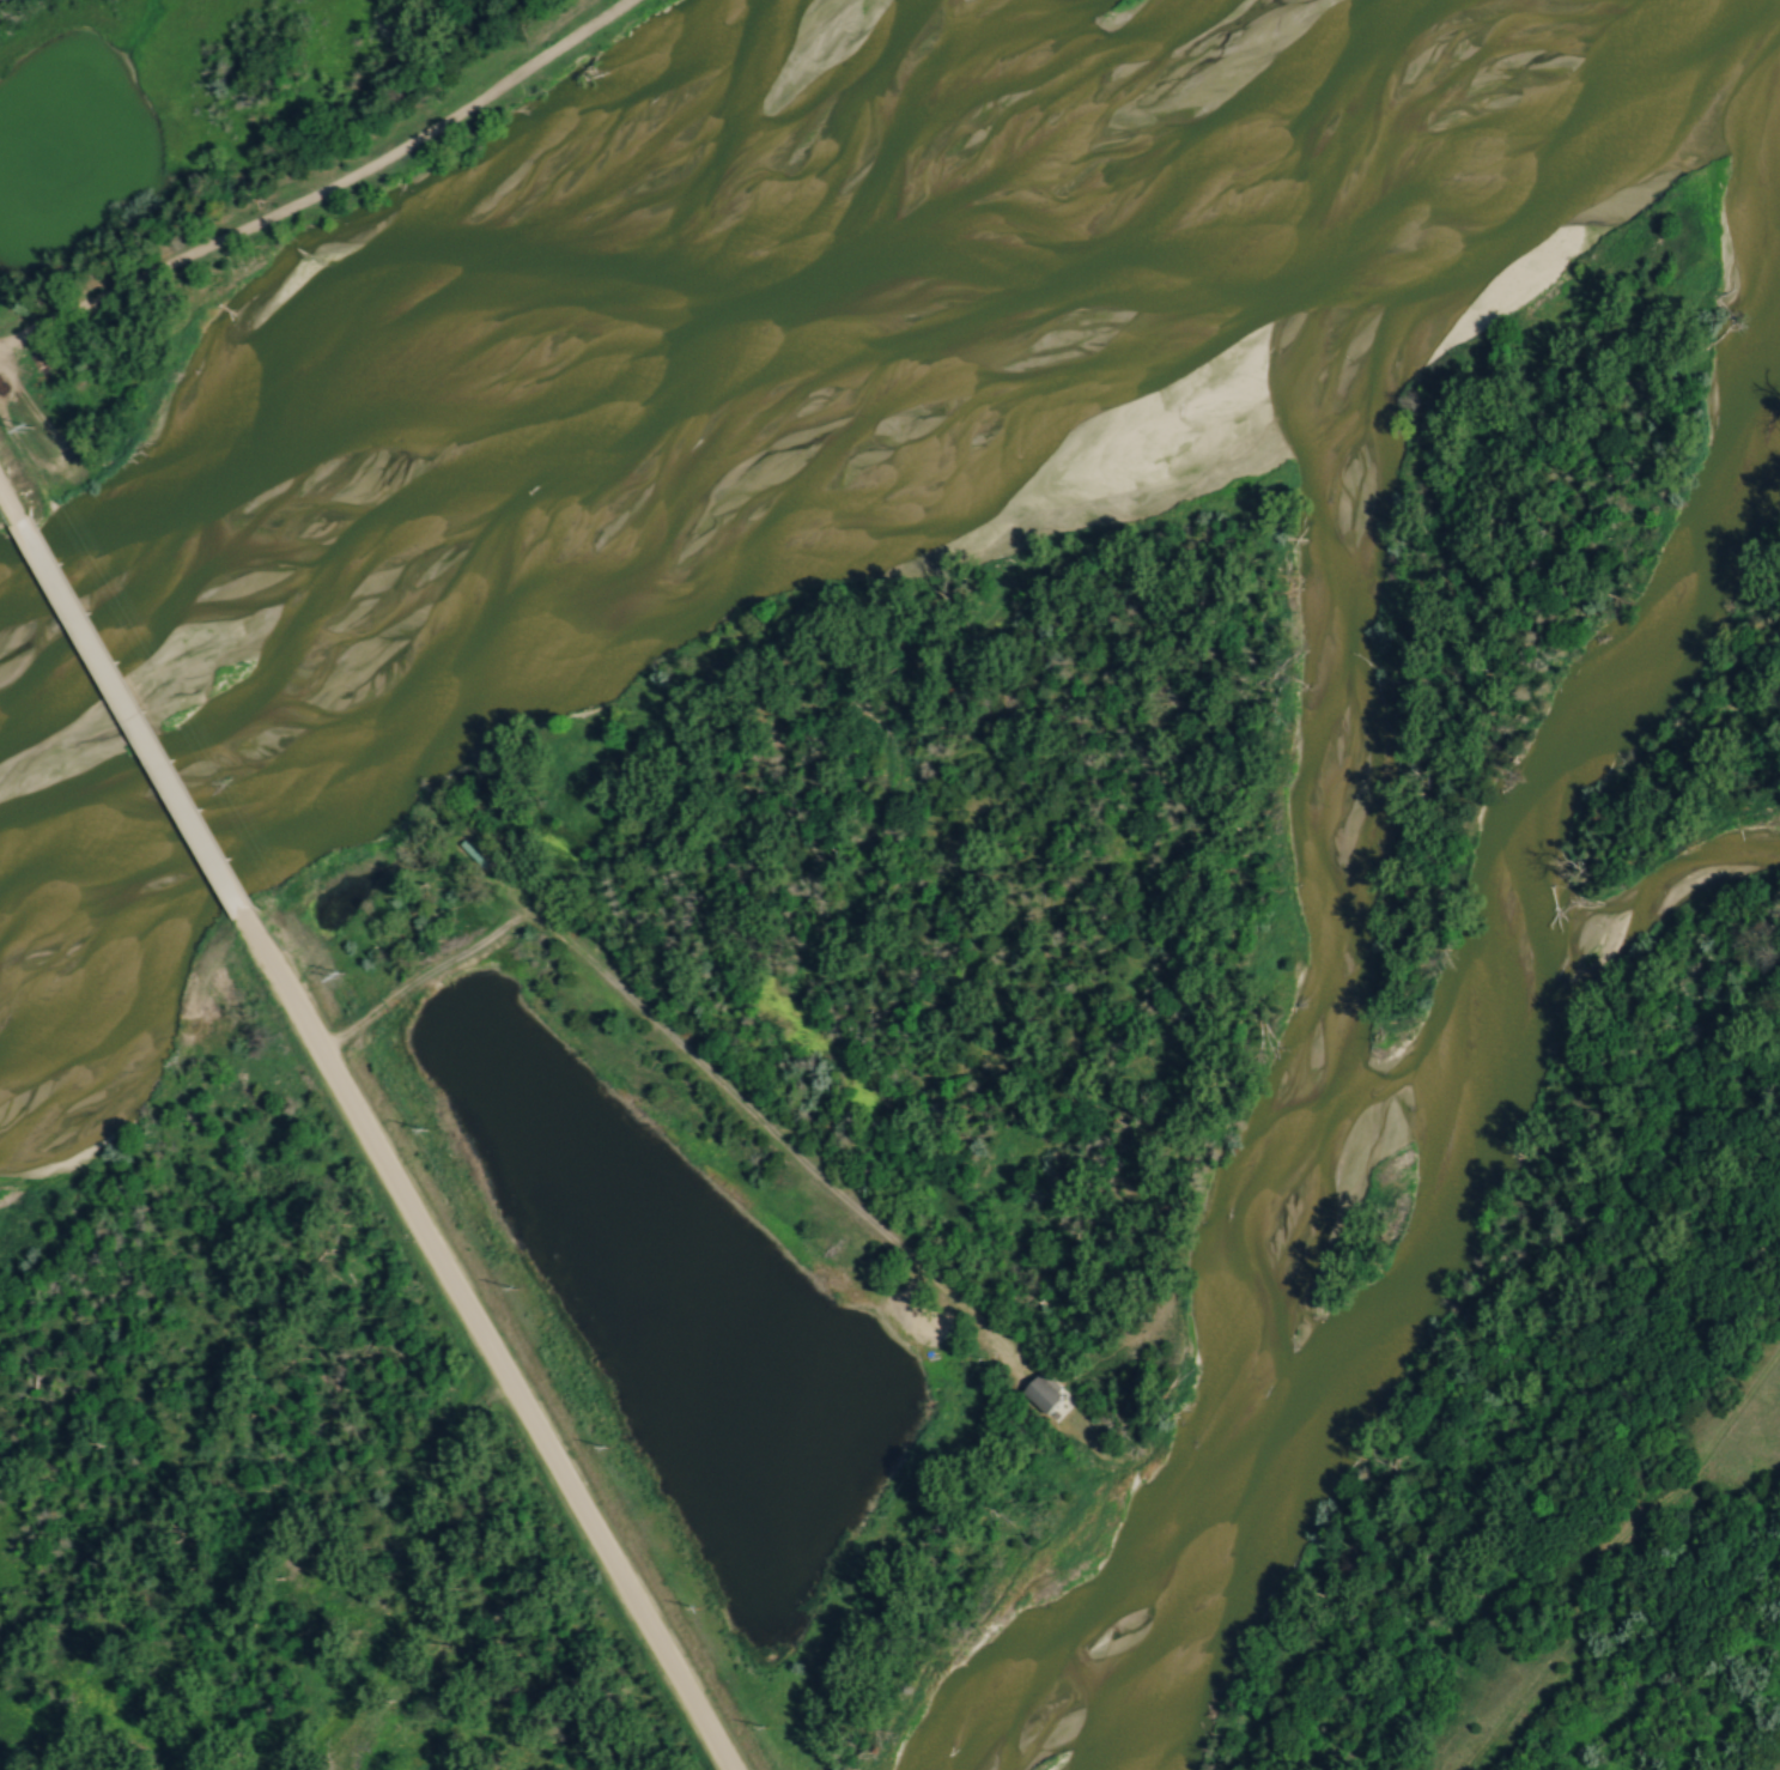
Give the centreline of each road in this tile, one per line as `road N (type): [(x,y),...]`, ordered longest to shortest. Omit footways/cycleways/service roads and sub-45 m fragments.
road 1 (tertiary): [(733,1769),(260,938)]
road 2 (tertiary): [(260,938),(12,511)]

